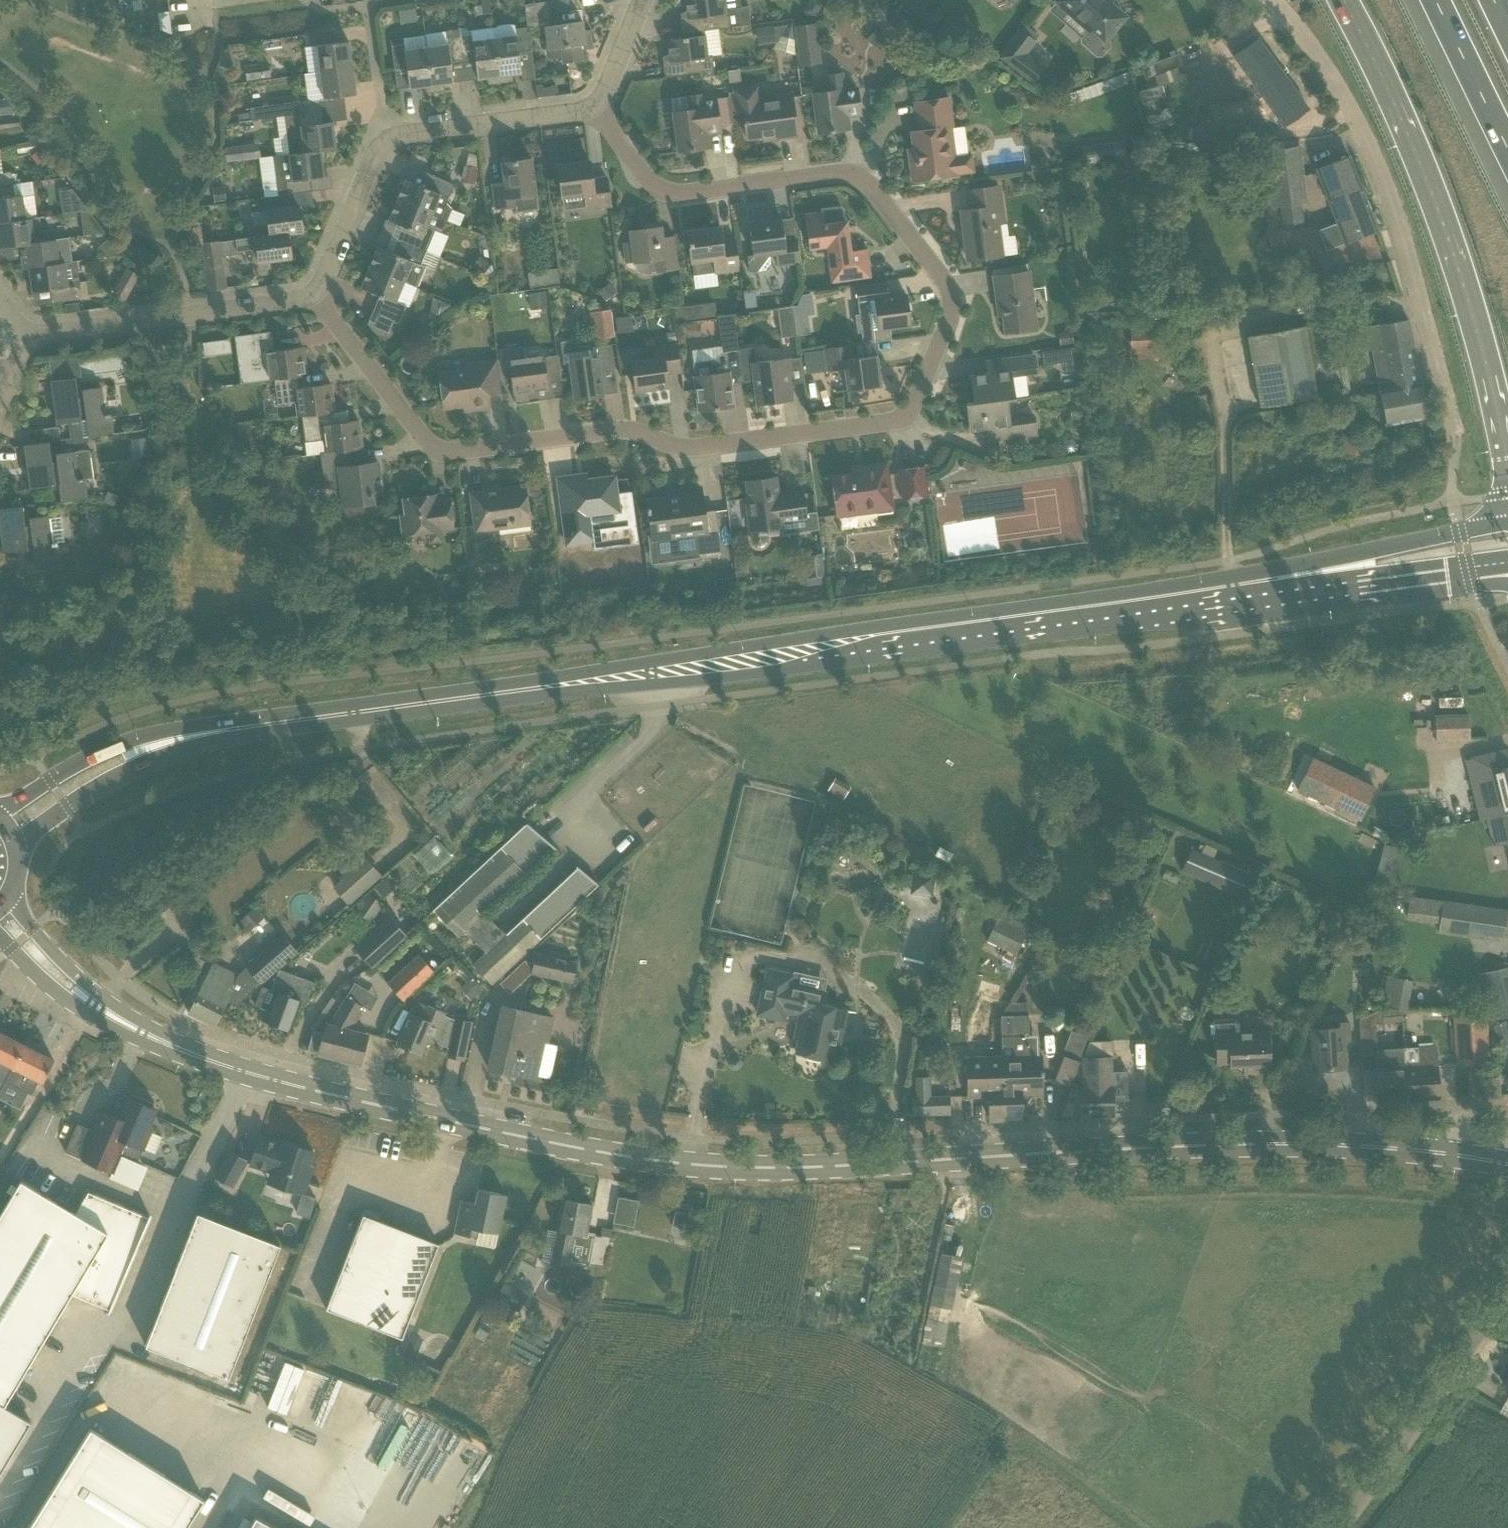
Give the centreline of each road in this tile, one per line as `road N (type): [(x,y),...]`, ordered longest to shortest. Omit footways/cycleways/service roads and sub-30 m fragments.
road 1 (tertiary): [(1507,1165),(1353,1146),(1271,1145),(768,1168),(671,1164),(437,1122),(234,1070),(102,1010)]
road 2 (residential): [(313,293),(439,455),(637,430),(694,451),(910,421),(950,289),(853,172),(666,194),(596,107)]
road 3 (secondary): [(225,730),(1315,580)]
road 4 (residential): [(1453,439),(1378,180),(1315,47),(1272,0)]
road 5 (motorway): [(1352,0),(1451,218),(1507,429)]
road 6 (residential): [(23,348),(313,293)]
road 7 (unclassified): [(1343,1527),(1507,1296)]
road 8 (secondary): [(225,730),(180,729),(123,744),(0,814)]
road 9 (secondary): [(12,844),(98,788),(225,730)]
road 10 (residential): [(386,139),(596,107)]
road 11 (secondary): [(1507,526),(1360,554),(1315,580)]
road 12 (secondary): [(1315,580),(1366,587),(1507,569)]
road 13 (residential): [(313,293),(386,139)]
road 14 (motorway): [(1440,0),(1507,141)]
road 15 (tertiary): [(102,1010),(7,895)]
road 16 (residential): [(365,10),(386,139)]
road 17 (tertiary): [(0,937),(67,1000),(102,1010)]

